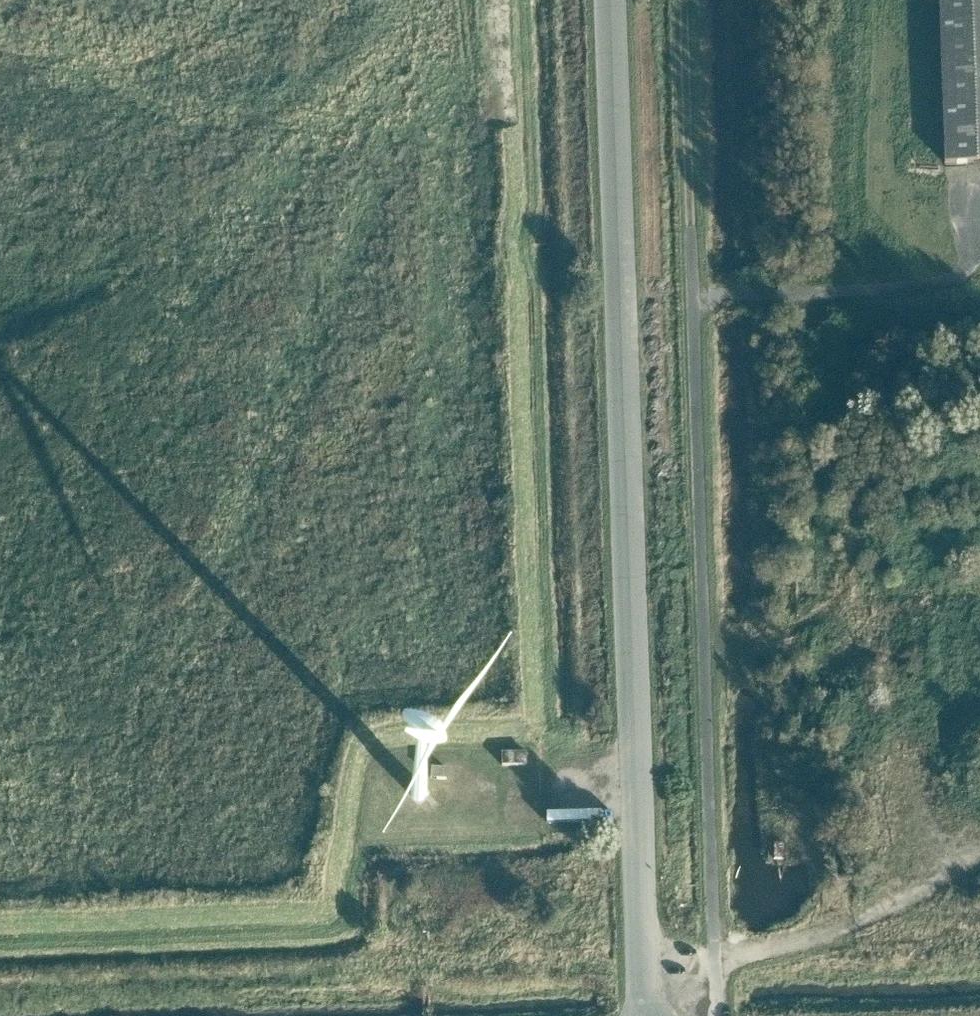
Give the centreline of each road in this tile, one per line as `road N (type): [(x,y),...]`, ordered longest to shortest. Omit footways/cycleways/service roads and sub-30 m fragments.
road 1 (unclassified): [(645,1015),(612,0)]
road 2 (track): [(715,954),(842,930),(918,882),(979,862)]
road 3 (track): [(706,654),(979,583)]

